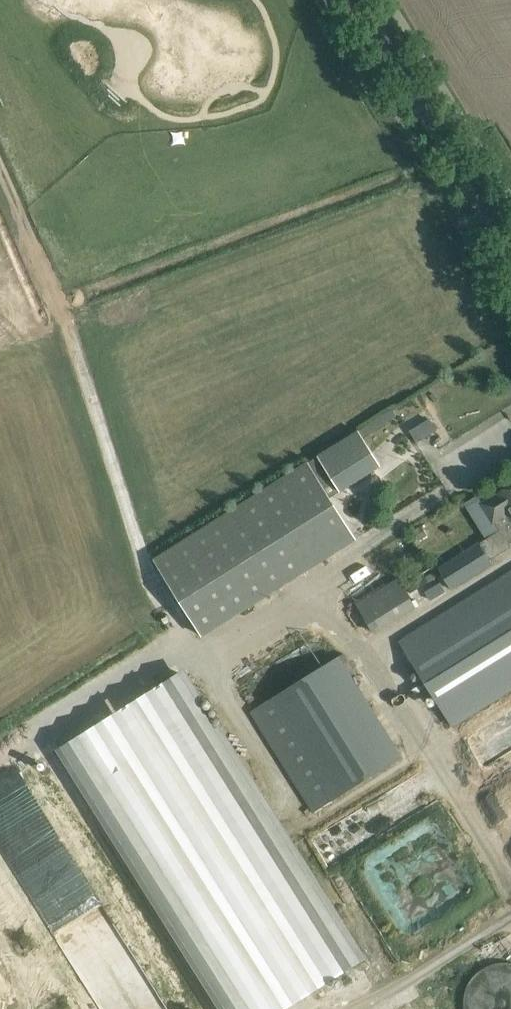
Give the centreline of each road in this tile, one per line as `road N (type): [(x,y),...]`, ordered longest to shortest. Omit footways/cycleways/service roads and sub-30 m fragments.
road 1 (tertiary): [(510,246),(359,0)]
road 2 (track): [(0,308),(52,288),(0,170)]

